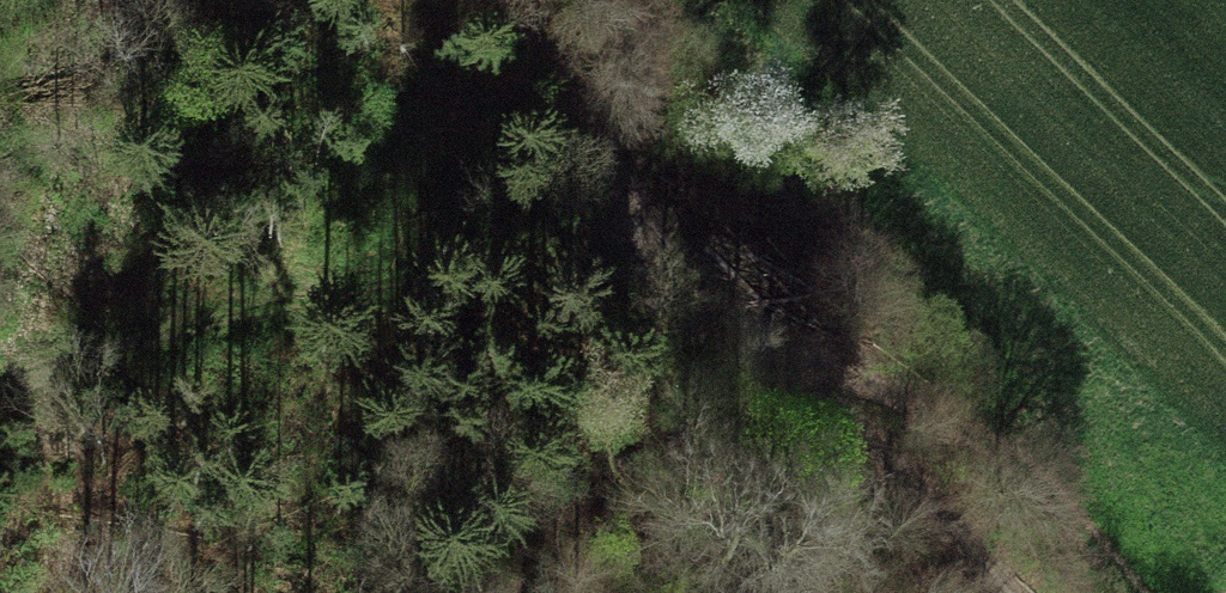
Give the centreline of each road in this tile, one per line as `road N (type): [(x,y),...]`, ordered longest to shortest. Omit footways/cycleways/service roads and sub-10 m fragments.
road 1 (track): [(1174,592),(614,233),(0,421)]
road 2 (track): [(992,592),(842,382)]
road 3 (track): [(614,233),(545,0)]

